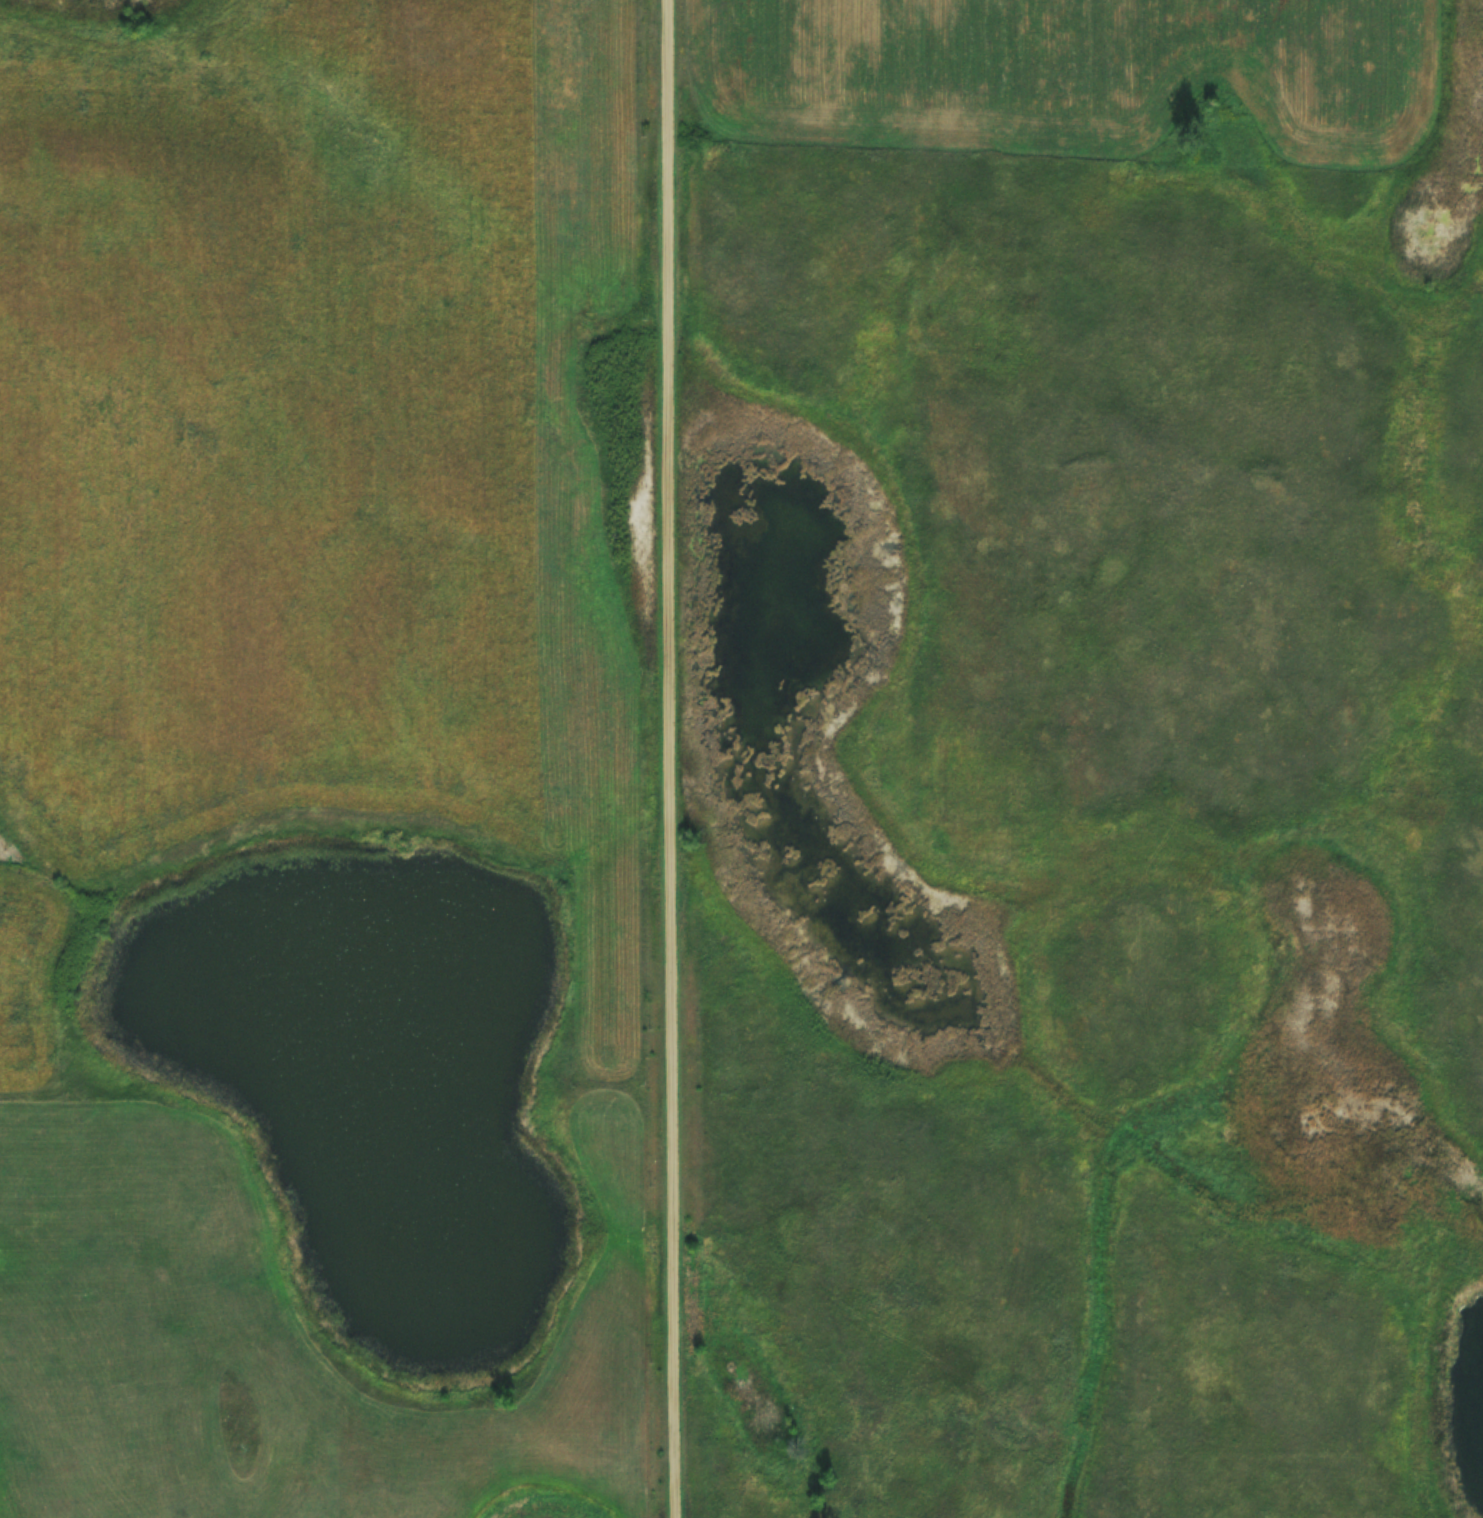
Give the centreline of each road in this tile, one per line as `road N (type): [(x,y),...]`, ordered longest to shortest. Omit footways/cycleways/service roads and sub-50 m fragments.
road 1 (residential): [(674,1517),(666,0)]

